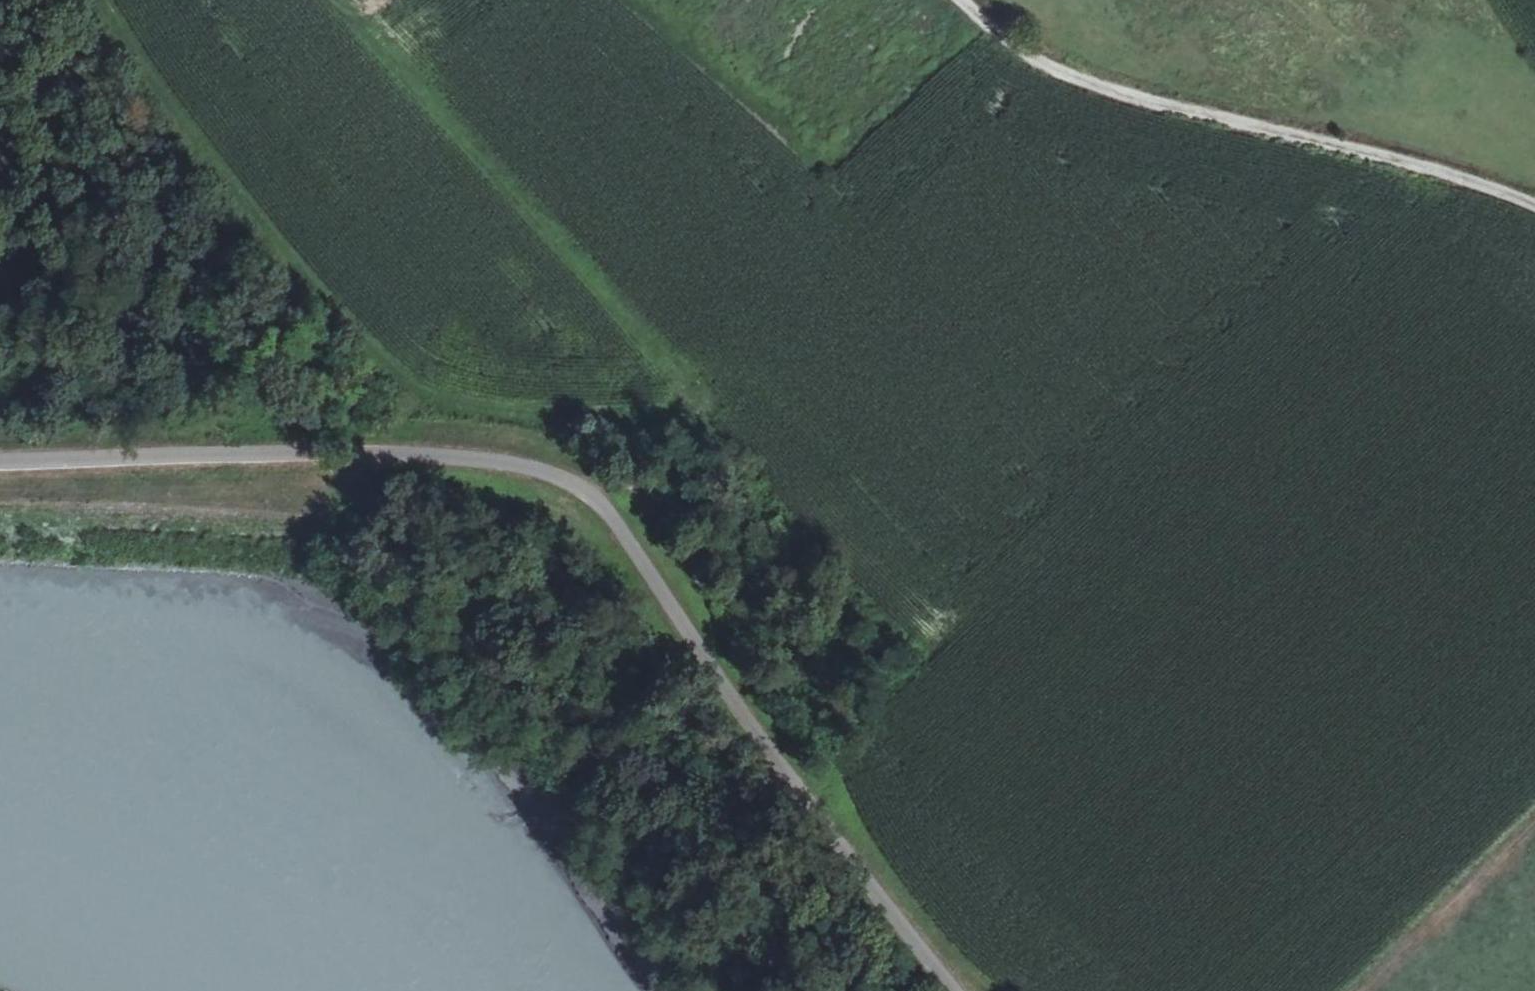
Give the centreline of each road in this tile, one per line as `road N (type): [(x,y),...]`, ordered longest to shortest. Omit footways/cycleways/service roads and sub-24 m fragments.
road 1 (track): [(101,0),(200,144),(314,285),(437,404),(553,418)]
road 2 (unclassified): [(960,0),(1013,52),(1101,90),(1534,213)]

